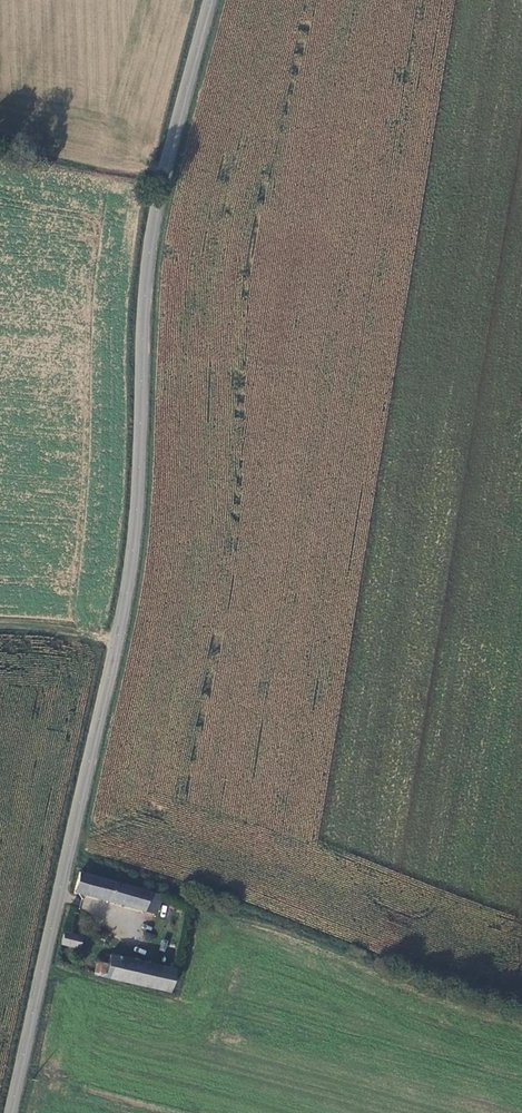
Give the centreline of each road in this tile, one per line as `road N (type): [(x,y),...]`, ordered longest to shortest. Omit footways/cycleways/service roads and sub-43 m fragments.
road 1 (tertiary): [(13,1112),(126,601),(145,271),(209,0)]

